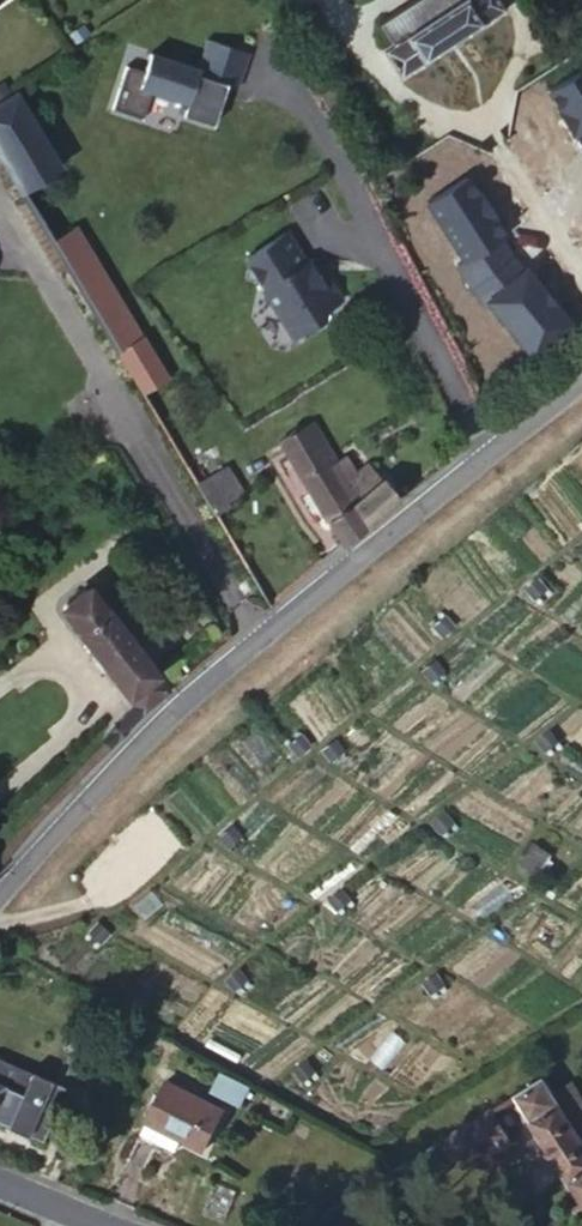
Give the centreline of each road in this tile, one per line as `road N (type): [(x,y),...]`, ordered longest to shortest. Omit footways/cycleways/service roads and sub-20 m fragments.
road 1 (residential): [(0,898),(162,718),(251,636),(489,460),(581,381)]

